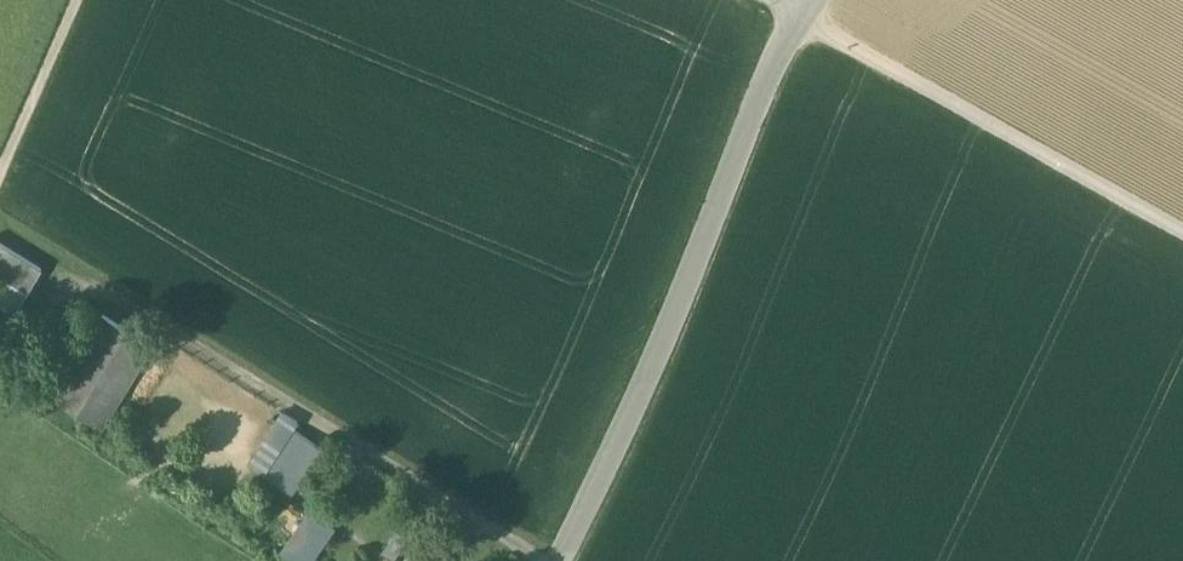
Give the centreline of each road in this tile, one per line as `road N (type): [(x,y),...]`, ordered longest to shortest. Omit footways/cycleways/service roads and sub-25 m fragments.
road 1 (residential): [(796,13),(633,414),(555,560)]
road 2 (track): [(476,526),(100,292),(48,281)]
road 3 (track): [(777,0),(1182,229)]
road 4 (track): [(0,177),(79,0)]

